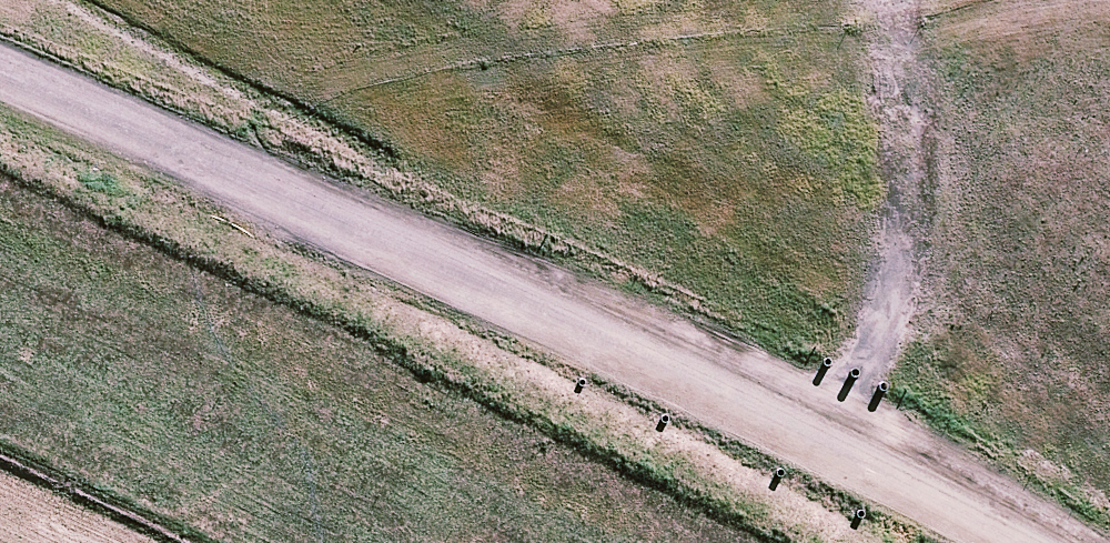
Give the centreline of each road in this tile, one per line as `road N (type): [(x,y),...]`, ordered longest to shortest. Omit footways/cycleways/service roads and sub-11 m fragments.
road 1 (tertiary): [(298,0),(403,51),(512,46),(549,61),(578,87),(598,120),(606,159),(601,197),(584,233),(557,260),(522,278),(483,284),(445,277),(410,258),(353,194),(0,33)]
road 2 (unknown): [(1102,542),(522,278)]
road 3 (unknown): [(606,159),(1109,393)]

